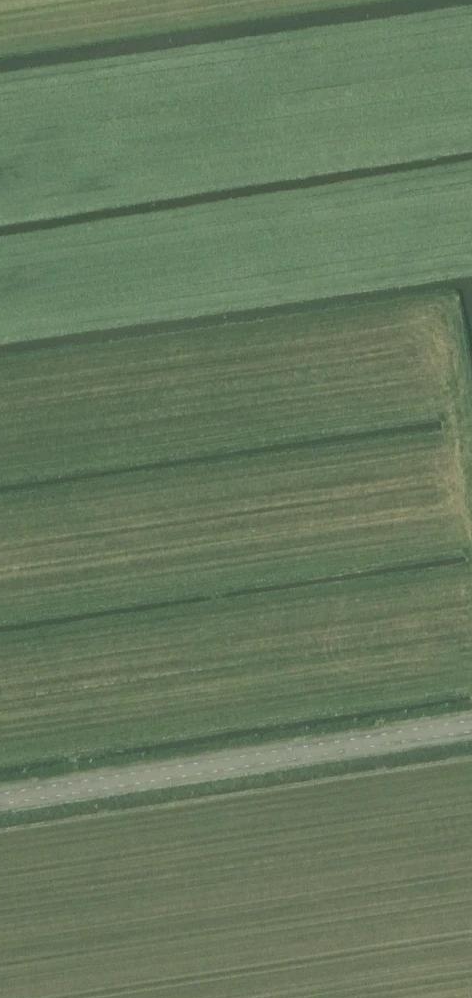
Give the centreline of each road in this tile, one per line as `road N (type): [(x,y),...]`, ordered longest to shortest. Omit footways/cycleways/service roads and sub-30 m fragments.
road 1 (unclassified): [(471,724),(0,798)]

